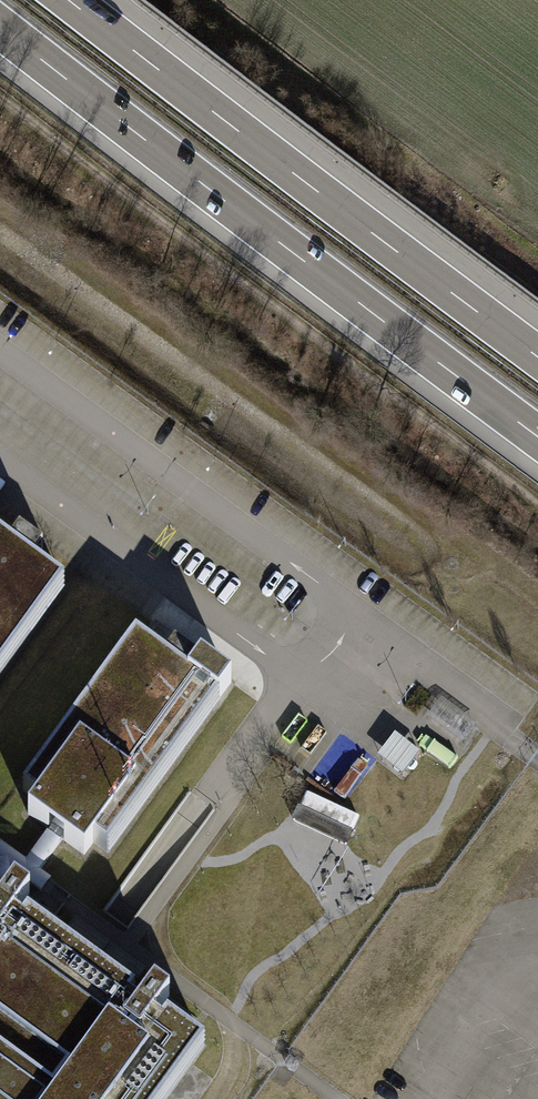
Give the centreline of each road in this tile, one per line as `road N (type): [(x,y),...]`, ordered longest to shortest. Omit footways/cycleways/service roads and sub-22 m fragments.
road 1 (motorway): [(0,30),(537,438)]
road 2 (motorway): [(537,355),(72,0)]
road 3 (track): [(435,517),(0,209)]
road 4 (track): [(159,898),(166,962),(213,1000),(233,1031),(232,1068),(213,1098)]

